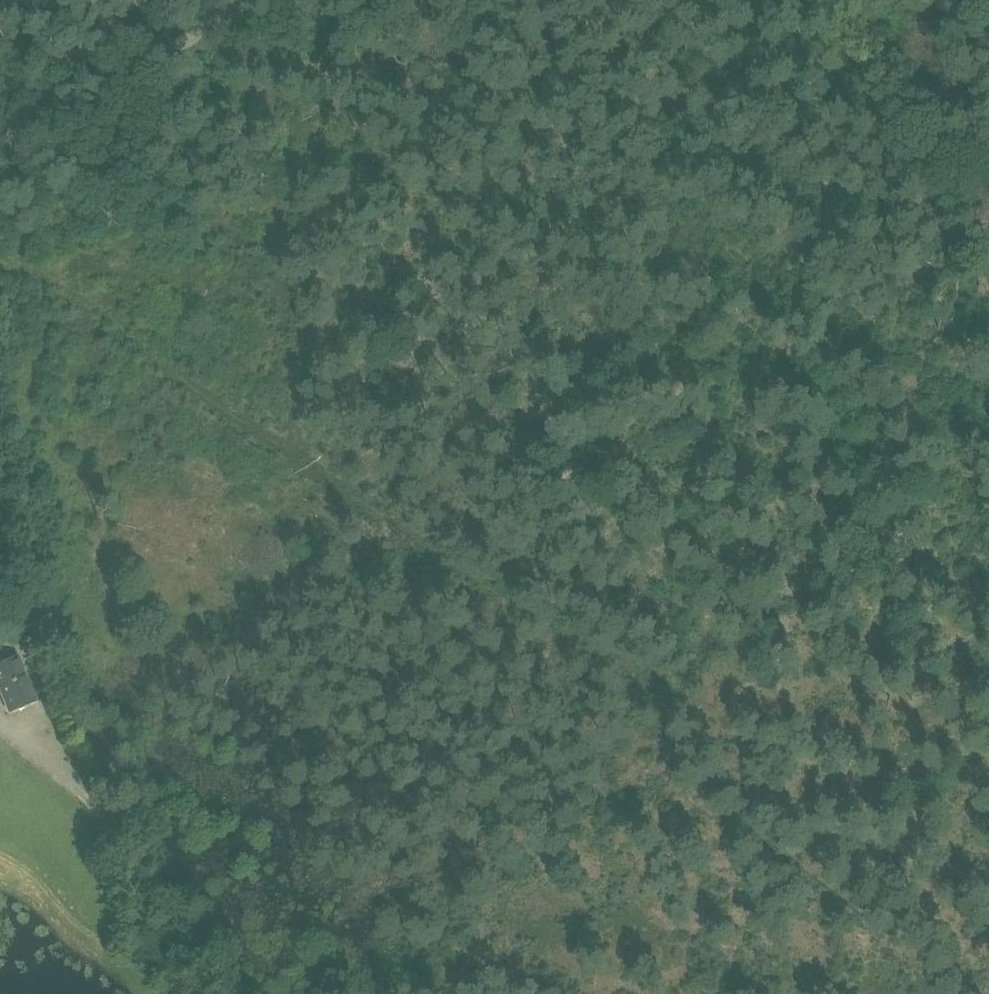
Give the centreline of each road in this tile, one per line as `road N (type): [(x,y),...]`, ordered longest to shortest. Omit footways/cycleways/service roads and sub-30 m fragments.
road 1 (unclassified): [(0,140),(234,0)]

